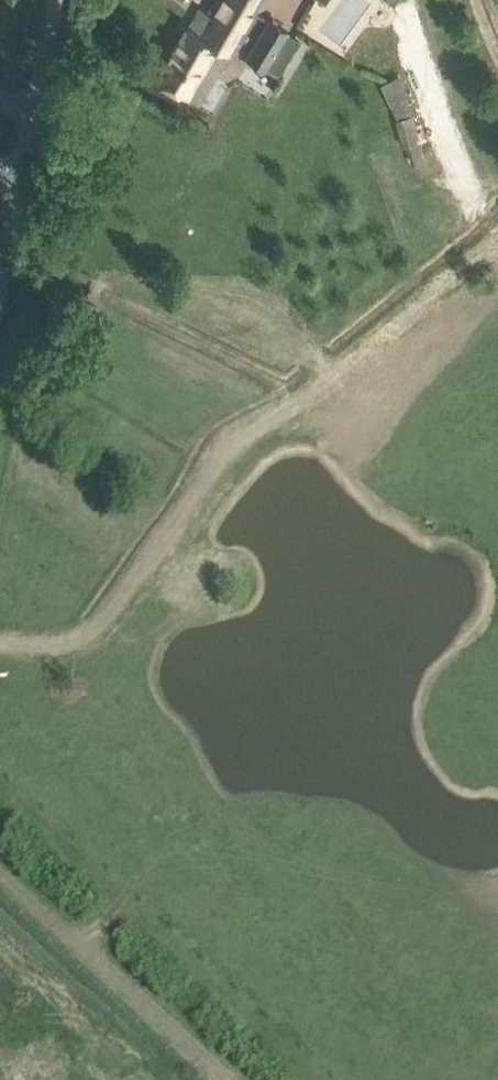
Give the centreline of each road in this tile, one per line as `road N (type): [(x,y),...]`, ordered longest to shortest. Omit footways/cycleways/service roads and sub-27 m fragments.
road 1 (unclassified): [(0,296),(59,0)]

